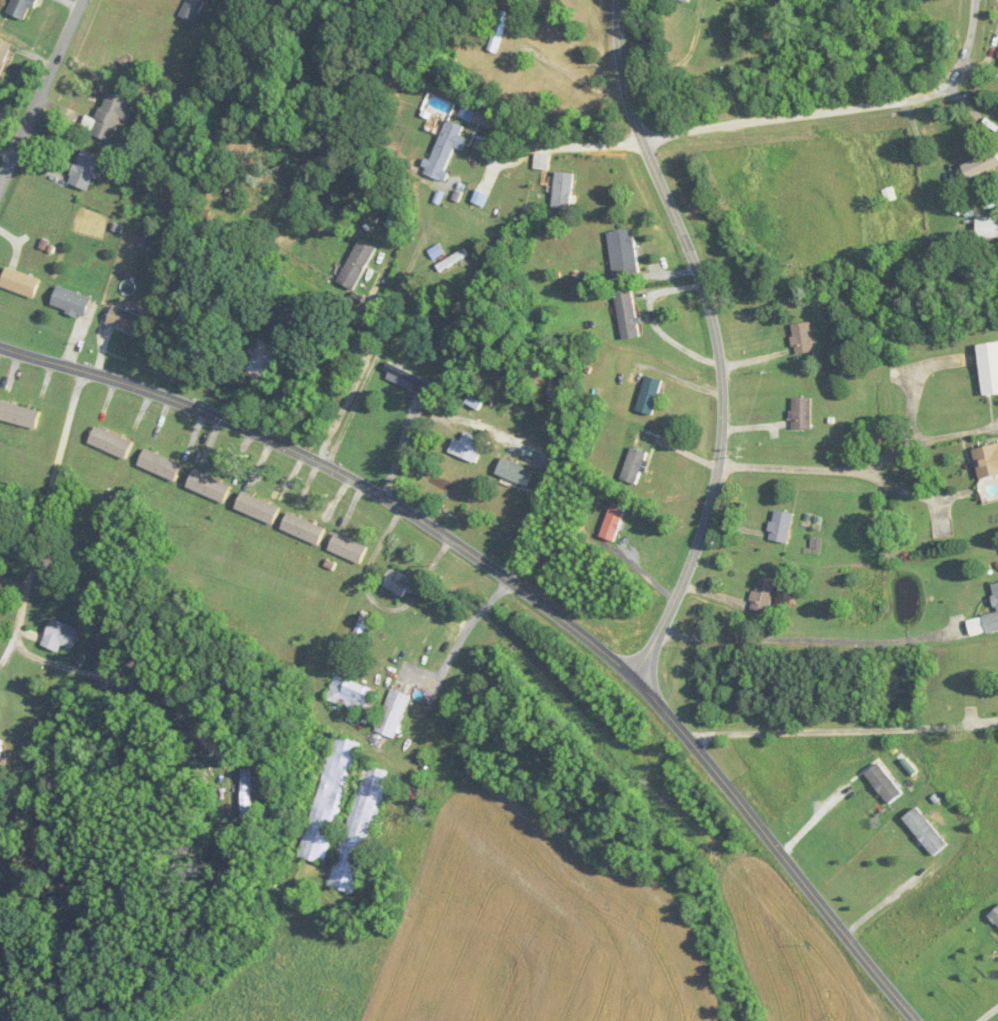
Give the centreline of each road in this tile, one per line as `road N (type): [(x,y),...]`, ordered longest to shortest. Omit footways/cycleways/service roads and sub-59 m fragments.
road 1 (tertiary): [(917,1020),(648,691),(458,541),(255,431),(139,386),(0,346)]
road 2 (tertiary): [(637,682),(706,523),(723,393),(706,294),(624,78),(621,0)]
road 3 (residential): [(642,139),(941,94),(973,64),(979,0)]
road 4 (residential): [(85,370),(15,640),(0,666)]
road 5 (residential): [(0,189),(84,0)]
road 6 (residential): [(642,139),(558,143),(489,119)]

